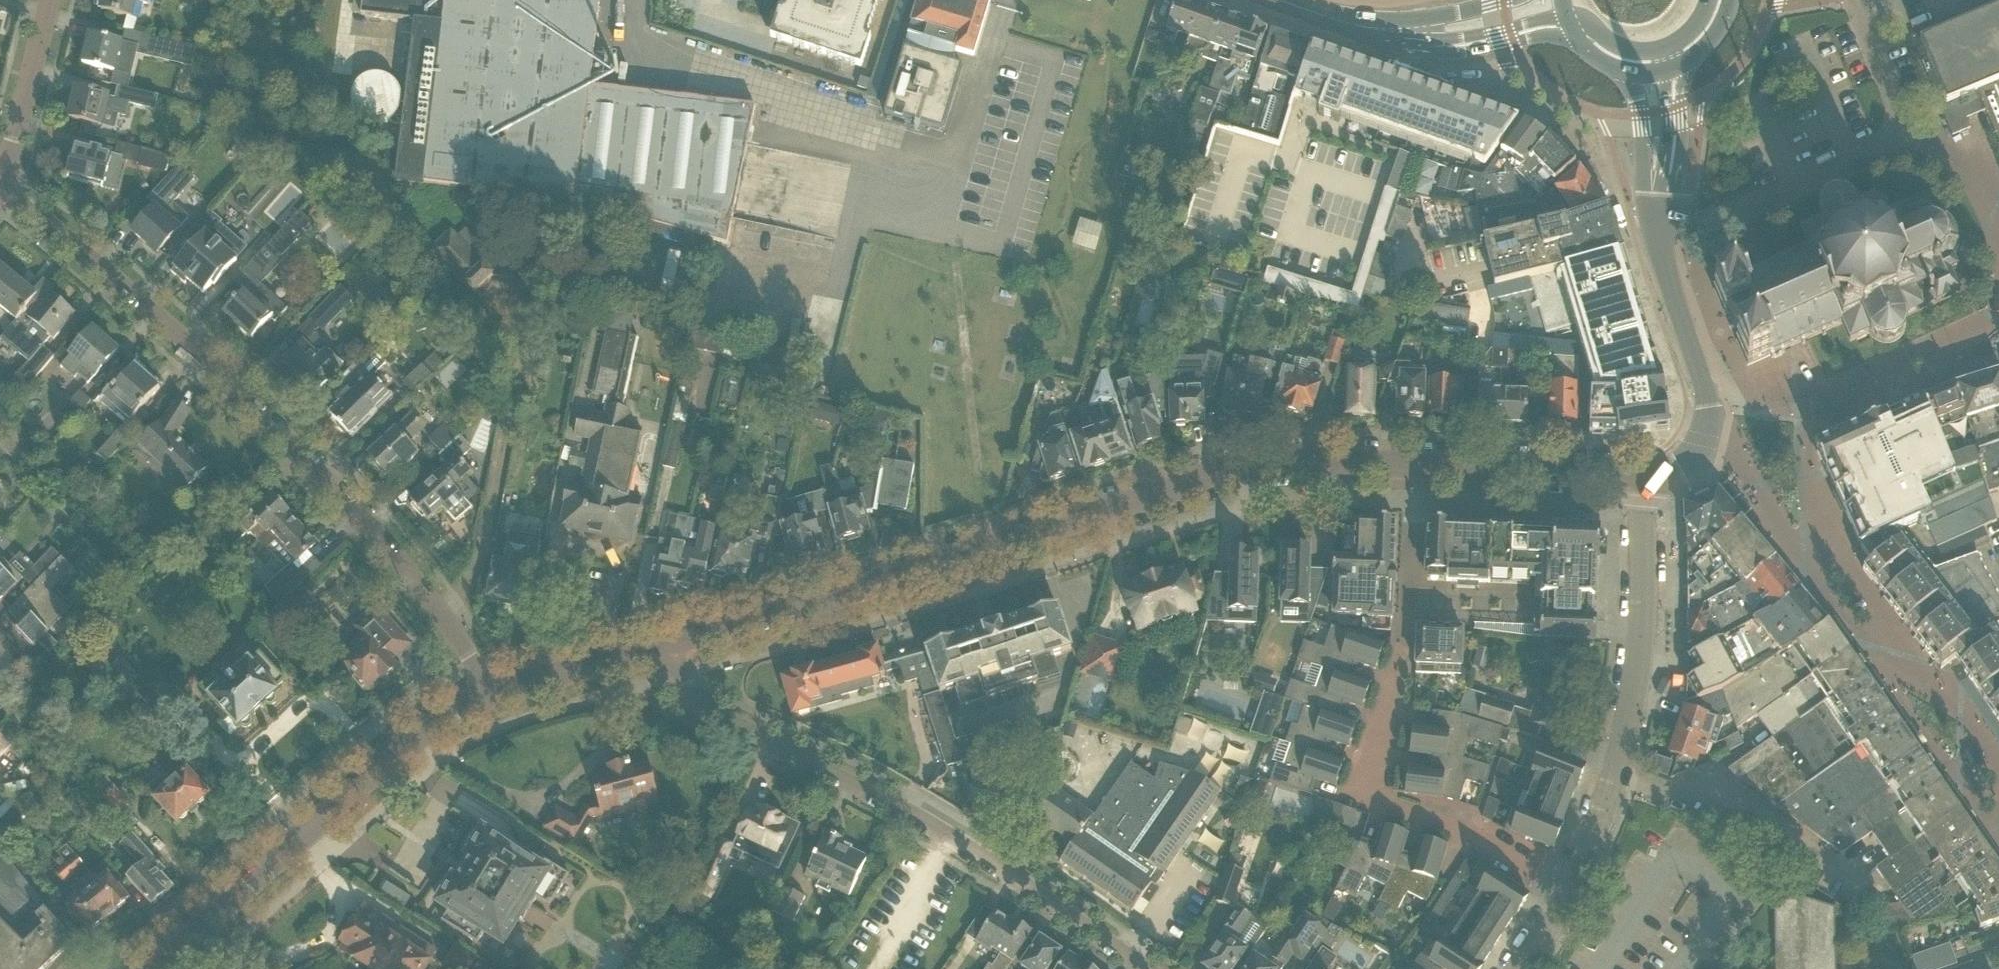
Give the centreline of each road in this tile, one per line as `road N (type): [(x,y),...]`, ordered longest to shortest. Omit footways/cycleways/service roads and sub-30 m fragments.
road 1 (residential): [(670,645),(863,591),(1240,465),(1327,461),(1647,479)]
road 2 (residential): [(484,695),(428,597),(291,446),(91,260),(1,189)]
road 3 (residential): [(670,645),(718,717),(1141,968)]
road 4 (residential): [(484,695),(402,746),(150,968)]
road 5 (residential): [(1566,885),(1617,776),(1641,674),(1647,479)]
road 6 (residential): [(1399,640),(1377,770),(1392,808),(1566,885)]
road 7 (residential): [(1655,224),(1712,414),(1701,440)]
road 8 (residential): [(1,189),(50,0)]
road 9 (residential): [(484,695),(670,645)]
road 10 (residential): [(1627,71),(1641,115),(1655,224)]
road 11 (secondary): [(1502,0),(1454,15),(1355,25)]
road 12 (secondary): [(1430,44),(1468,52),(1571,33)]
road 13 (secondary): [(1430,44),(1565,15)]
road 14 (residential): [(1668,182),(1678,163),(1684,61)]

